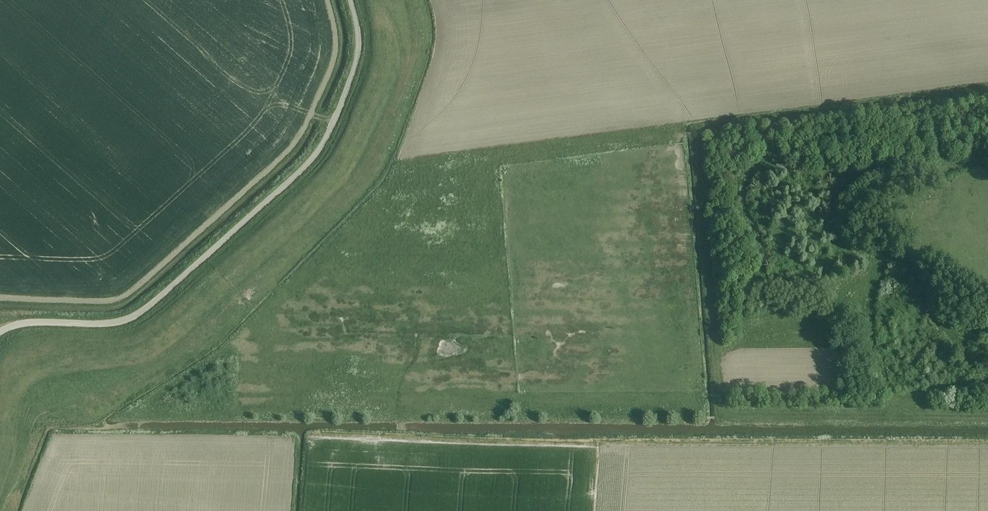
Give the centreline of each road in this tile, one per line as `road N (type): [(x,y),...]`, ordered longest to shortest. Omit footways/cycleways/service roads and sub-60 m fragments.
road 1 (unclassified): [(0,330),(123,322),(143,311),(295,176),(318,151),(352,77),(358,50),(350,0)]

